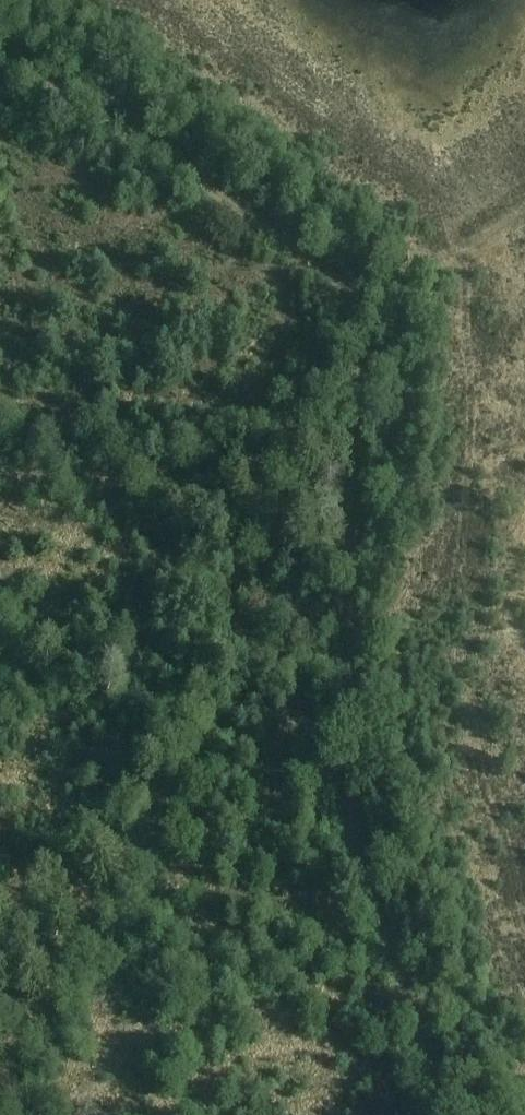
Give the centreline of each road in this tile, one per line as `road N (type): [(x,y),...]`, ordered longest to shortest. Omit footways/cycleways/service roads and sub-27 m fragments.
road 1 (track): [(447,1114),(367,904),(342,784),(336,614),(358,348),(352,302),(320,269),(0,52)]
road 2 (track): [(0,1097),(142,839),(210,736),(286,643),(337,599)]
road 3 (track): [(0,454),(122,457),(351,435)]

